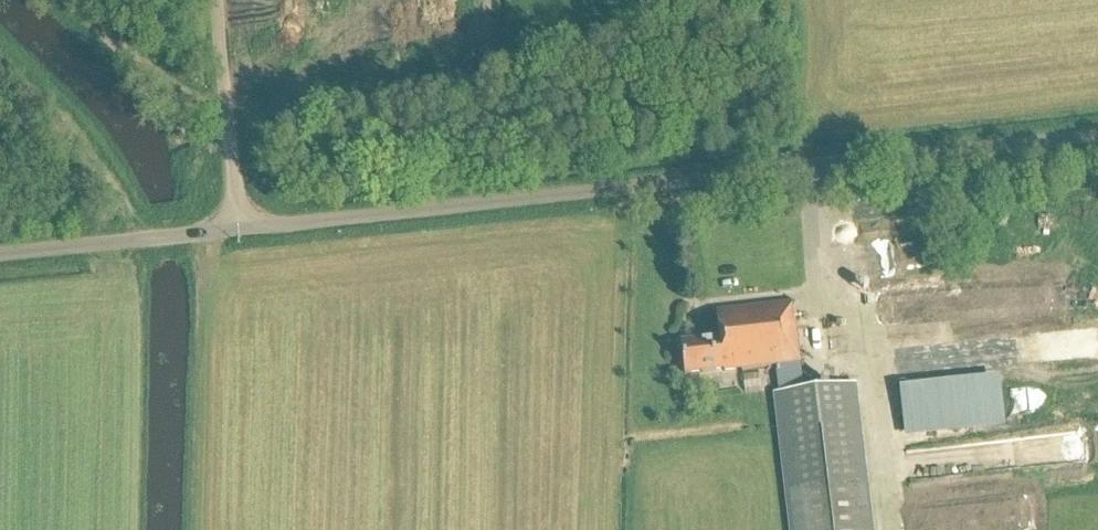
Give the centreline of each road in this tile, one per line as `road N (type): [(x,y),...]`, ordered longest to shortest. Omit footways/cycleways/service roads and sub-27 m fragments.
road 1 (unclassified): [(233,229),(1097,131)]
road 2 (unclassified): [(0,256),(233,229)]
road 3 (unclassified): [(233,229),(208,0)]

